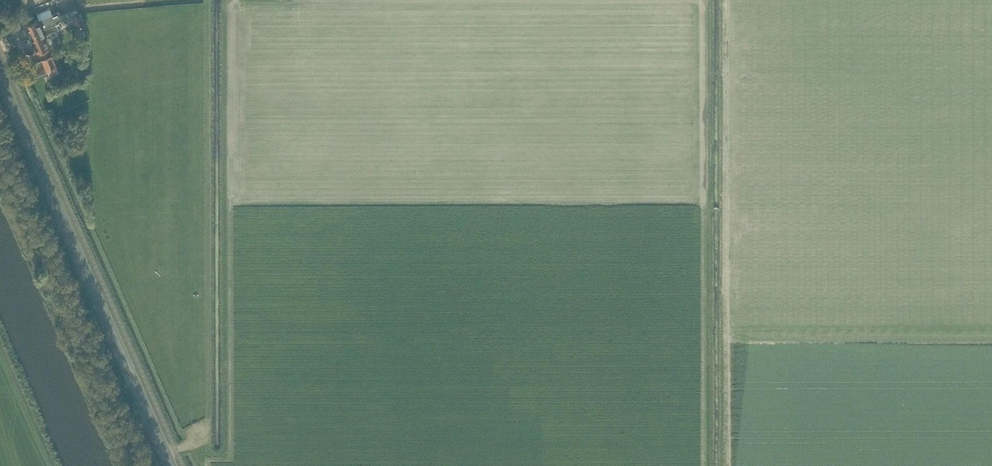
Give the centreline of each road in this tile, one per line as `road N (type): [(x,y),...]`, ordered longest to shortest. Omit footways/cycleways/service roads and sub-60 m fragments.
road 1 (secondary): [(172,465),(0,72)]

